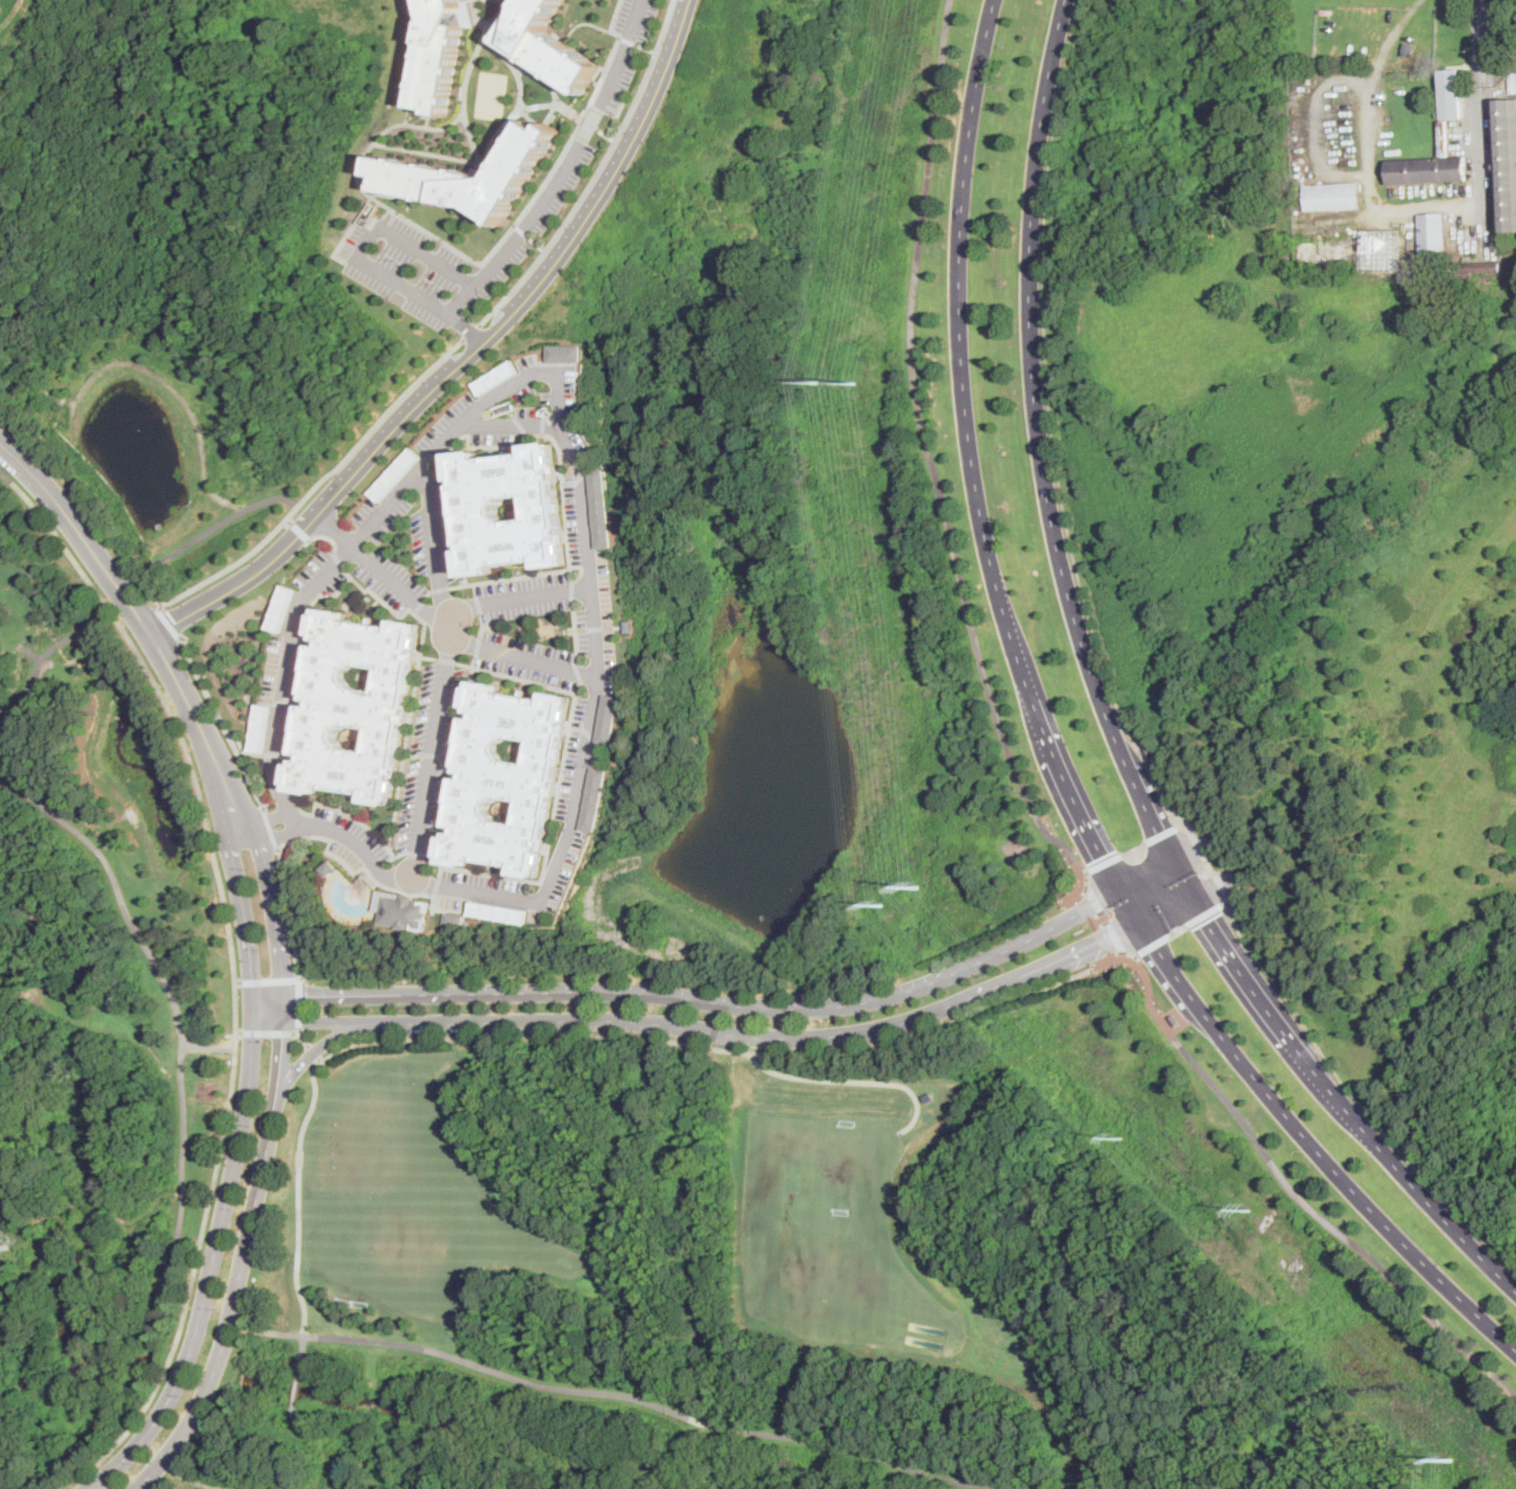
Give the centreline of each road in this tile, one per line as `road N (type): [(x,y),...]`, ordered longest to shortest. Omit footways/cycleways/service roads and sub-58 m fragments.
road 1 (secondary): [(995,0),(963,186),(961,361),(984,535),(1033,704),(1105,863),(1188,995),(1319,1157),(1515,1352)]
road 2 (residential): [(293,819),(274,753),(297,606),(481,403),(532,371),(562,371),(585,499),(596,677),(577,825),(543,899),(390,878),(329,829),(293,819)]
road 3 (secondary): [(1172,865),(959,973),(871,1001),(773,1008),(641,991),(250,993)]
road 4 (secondary): [(1172,865),(1081,642),(1039,448),(1031,223),(1041,120),(1067,0)]
road 5 (secondary): [(364,1023),(613,1020),(787,1037),(863,1031),(956,1006),(1191,898)]
road 6 (tertiary): [(157,633),(277,557),(419,399),(538,285),(611,185),(654,106),(693,0)]
road 7 (secondary): [(250,993),(241,1134),(194,1356),(154,1430),(92,1488)]
road 8 (secondary): [(1515,1291),(1332,1094),(1191,898)]
road 9 (secondary): [(140,1488),(180,1443),(219,1373),(272,1107)]
road 10 (tertiary): [(277,993),(256,836),(212,748)]
road 11 (tertiary): [(157,633),(70,511),(0,439)]
road 12 (tertiary): [(212,748),(250,993)]
road 13 (secondary): [(272,1107),(311,1052),(364,1023)]
road 14 (tertiary): [(212,748),(157,633)]

